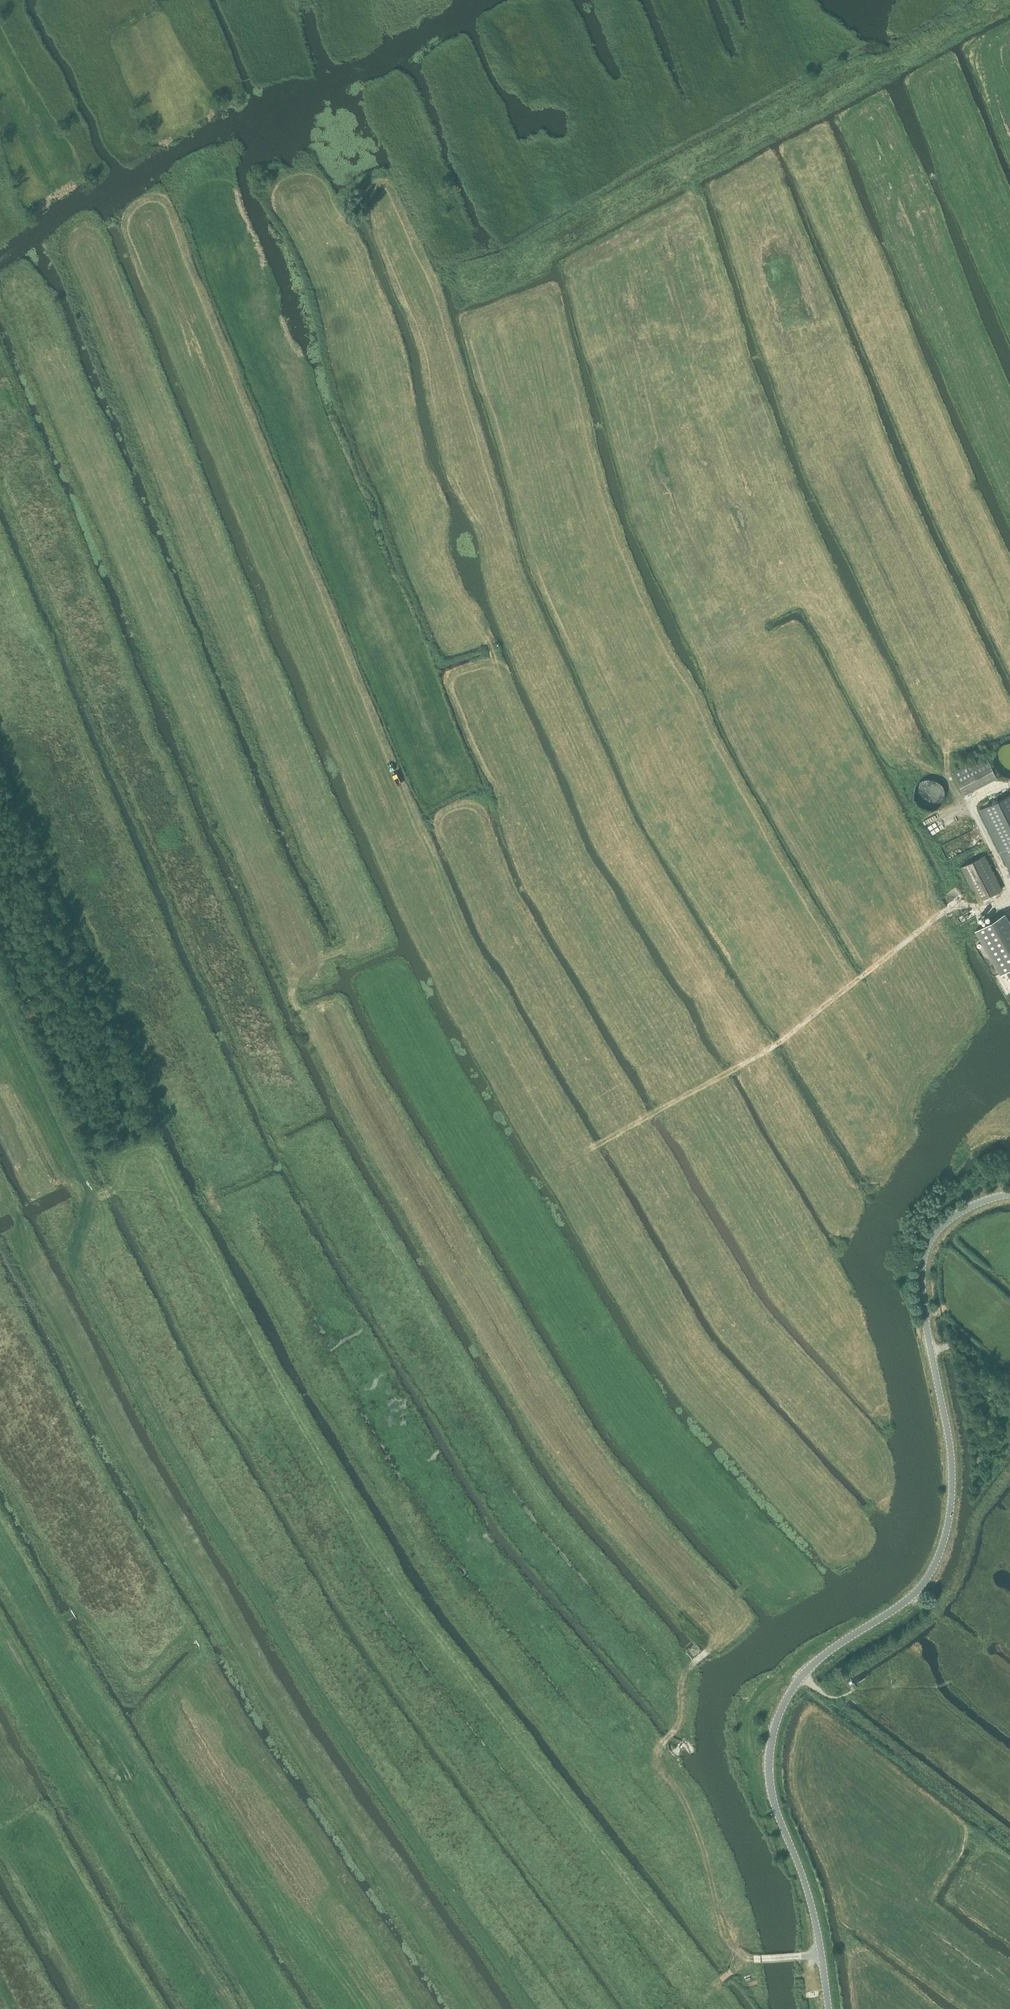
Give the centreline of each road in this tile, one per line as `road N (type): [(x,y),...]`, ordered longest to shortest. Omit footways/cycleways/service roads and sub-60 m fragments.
road 1 (unclassified): [(828,2008),(811,1905),(773,1799),(771,1751),(803,1676),(913,1597),(942,1551),(953,1477),(922,1283),(929,1246),(945,1222),(970,1206),(1009,1196)]
road 2 (track): [(1009,888),(946,774)]

